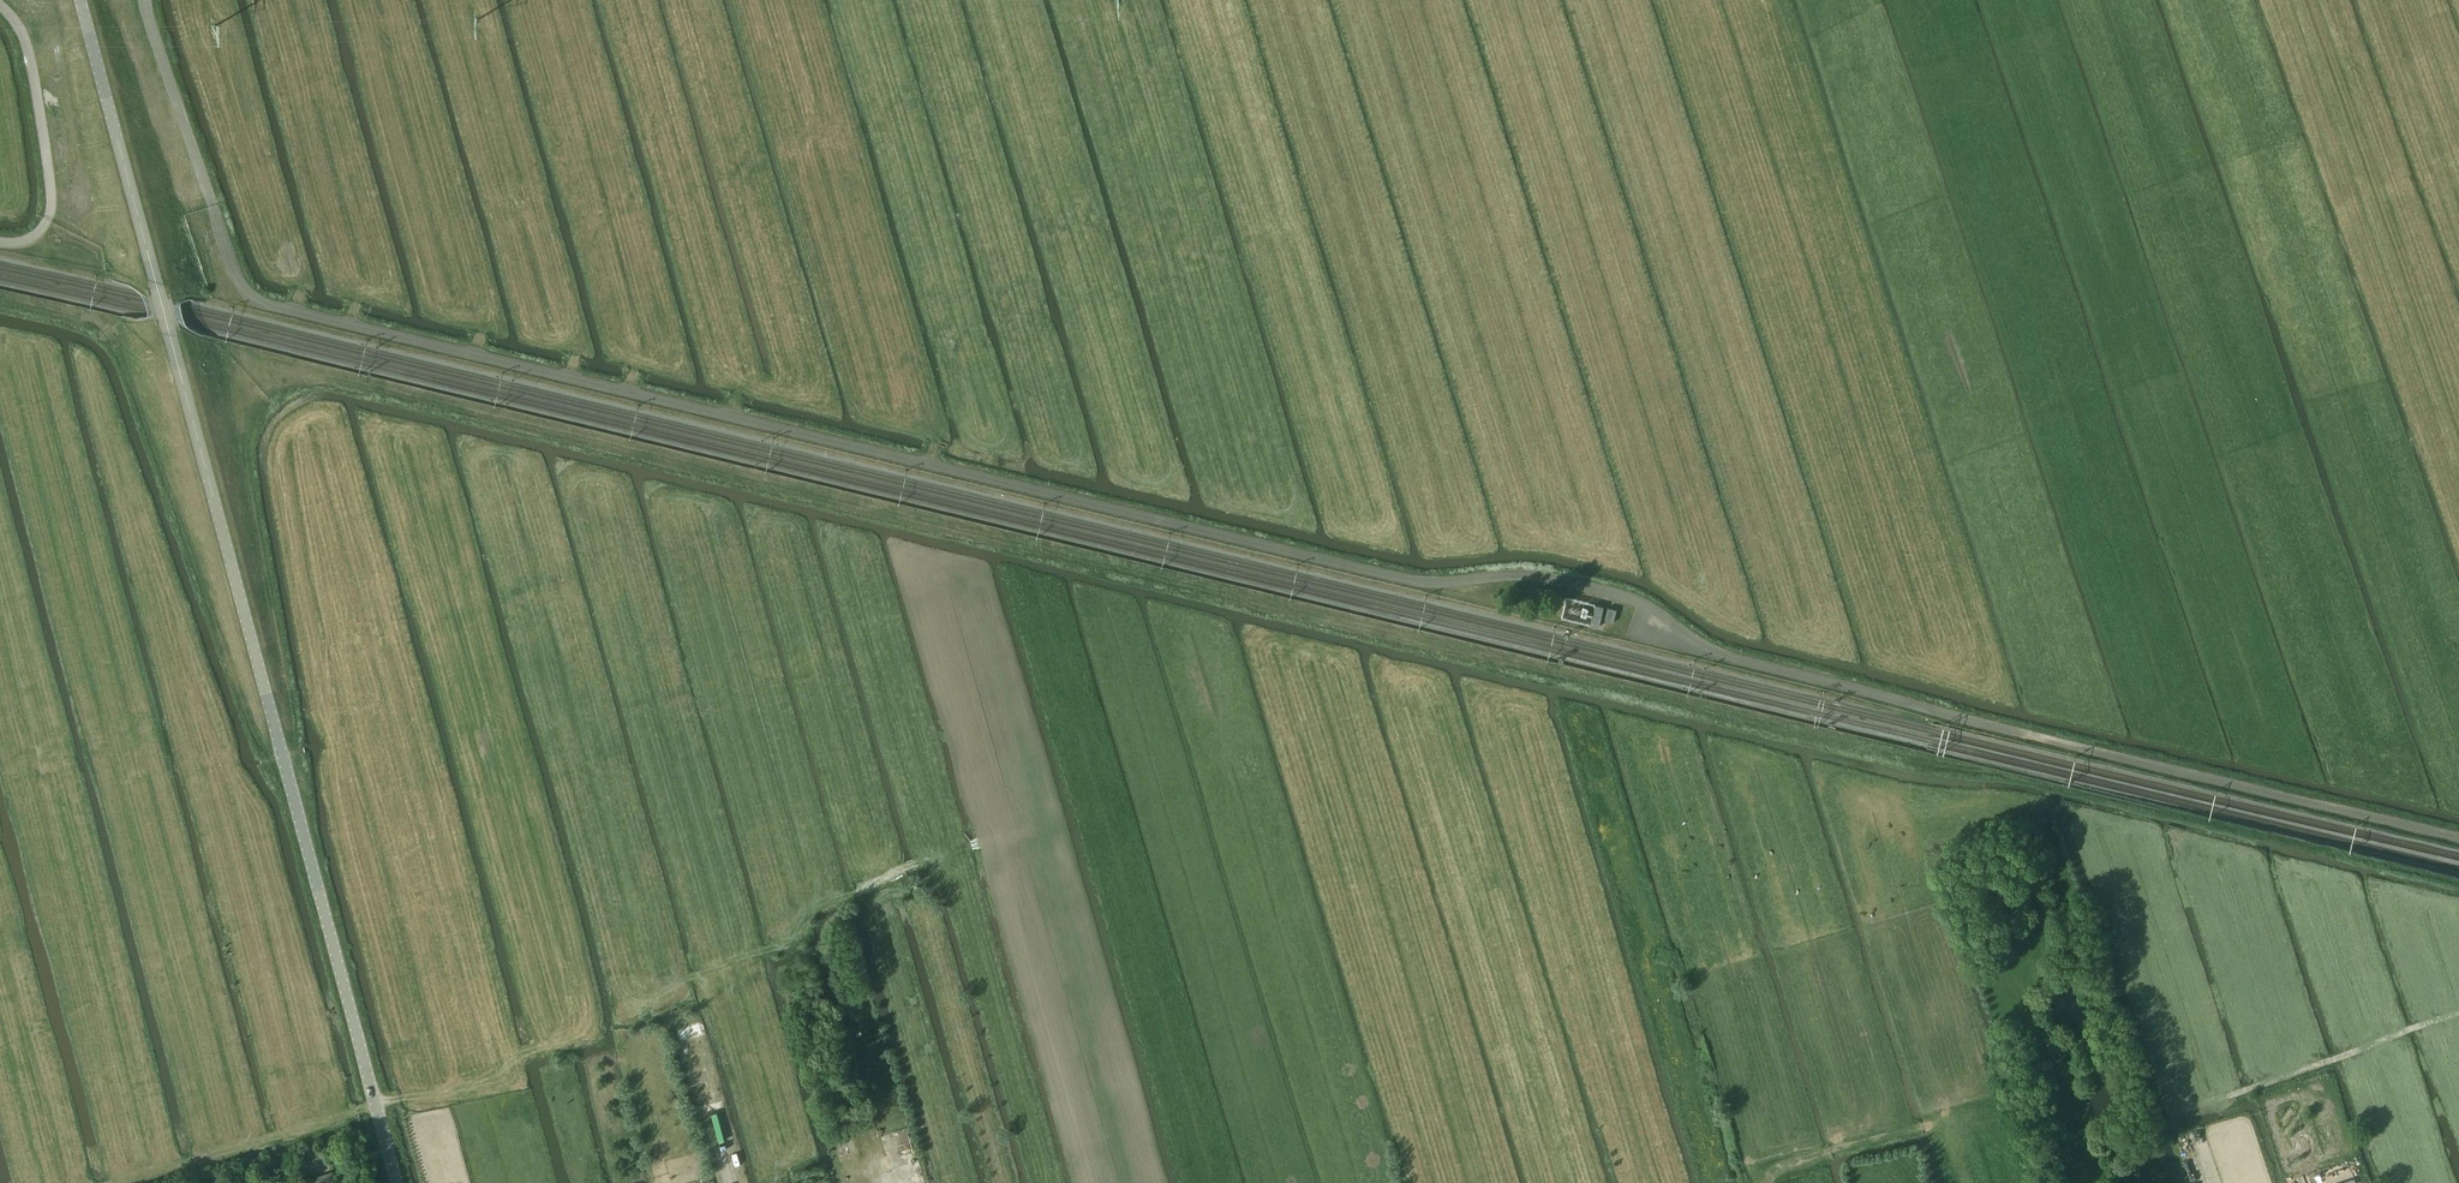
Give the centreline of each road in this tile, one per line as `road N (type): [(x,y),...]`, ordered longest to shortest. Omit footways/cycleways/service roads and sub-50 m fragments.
road 1 (tertiary): [(397,1182),(80,0)]
road 2 (track): [(2179,1111),(2458,1015)]

